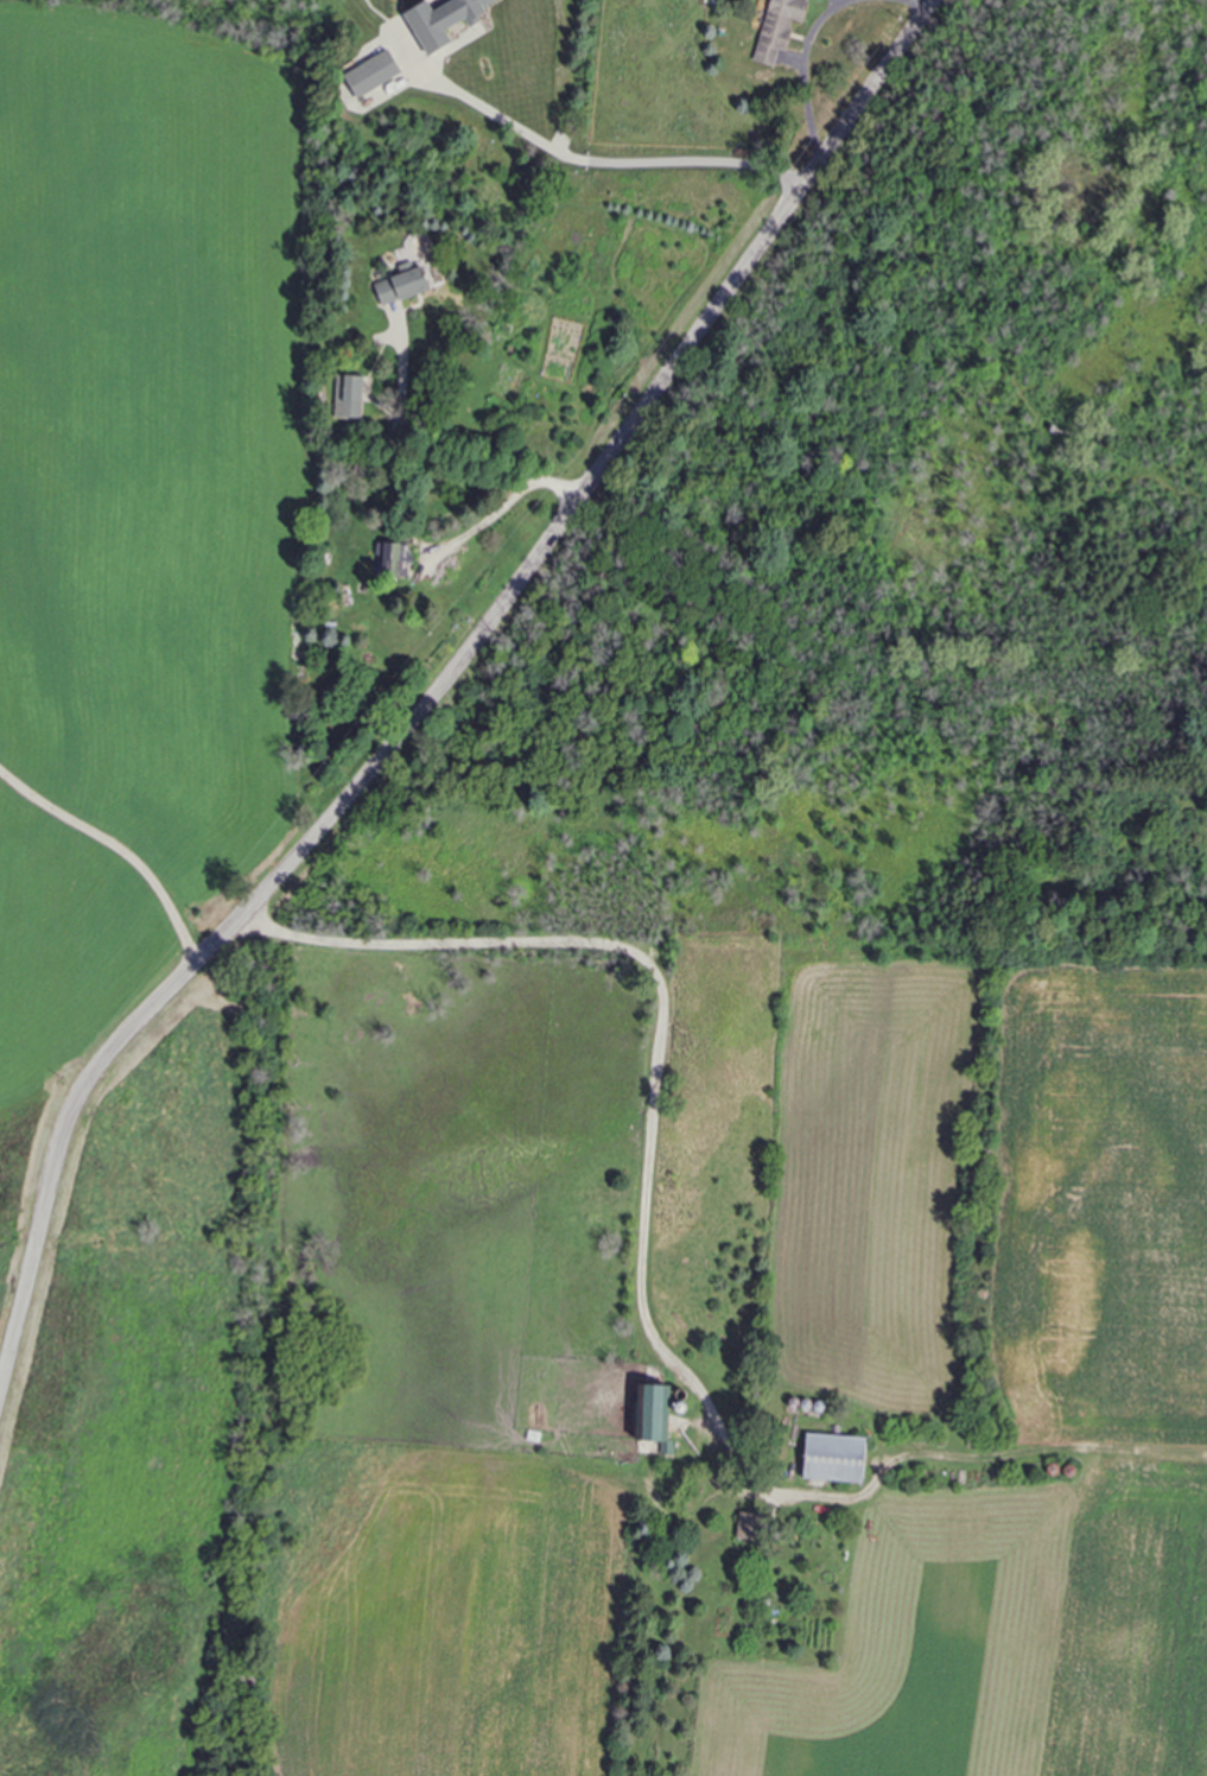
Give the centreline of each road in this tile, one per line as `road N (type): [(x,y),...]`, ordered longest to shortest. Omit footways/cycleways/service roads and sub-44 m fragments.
road 1 (residential): [(933,0),(462,670),(258,901),(102,1061),(77,1098),(57,1149),(0,1390)]

